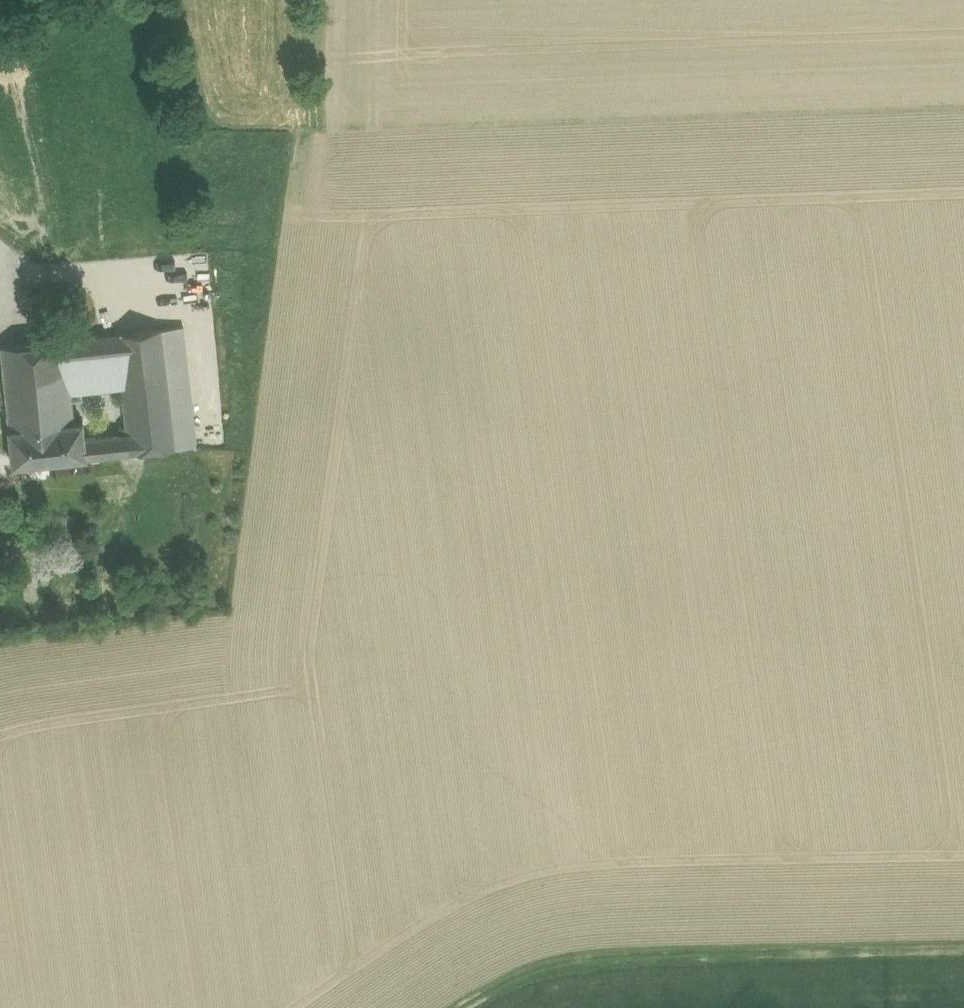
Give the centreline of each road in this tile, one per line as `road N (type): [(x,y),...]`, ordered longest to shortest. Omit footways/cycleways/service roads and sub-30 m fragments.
road 1 (track): [(456,1007),(497,982),(570,960),(963,950)]

